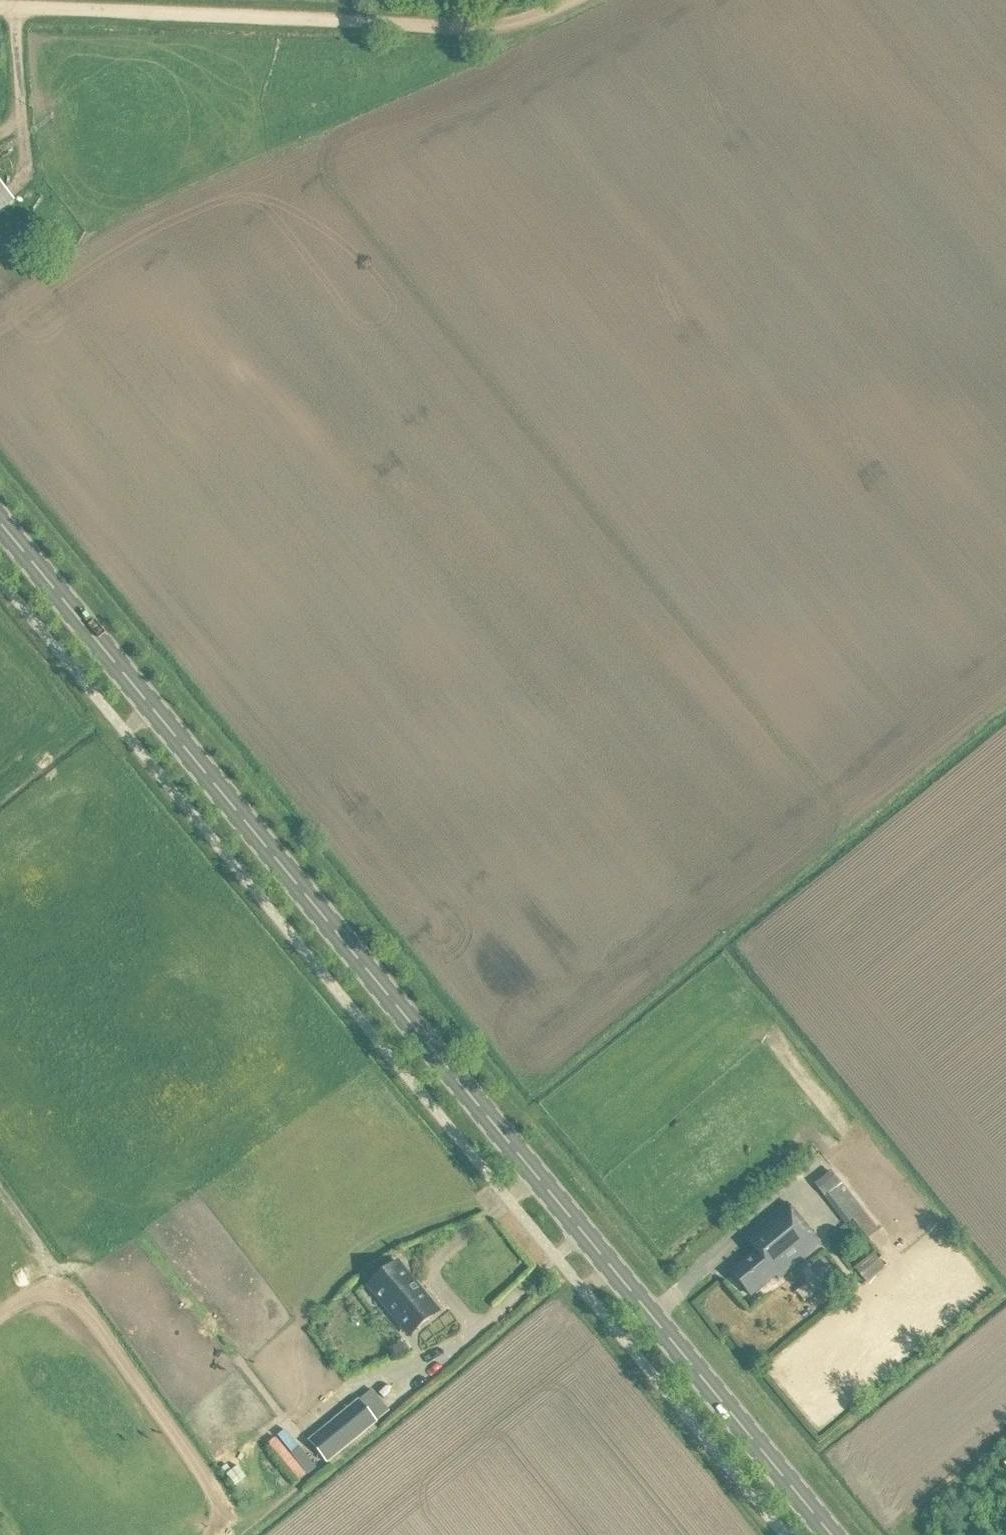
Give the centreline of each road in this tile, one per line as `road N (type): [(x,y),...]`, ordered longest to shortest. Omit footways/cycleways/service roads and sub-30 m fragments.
road 1 (secondary): [(831,1534),(0,524)]
road 2 (track): [(0,8),(463,26),(513,22),(572,0)]

